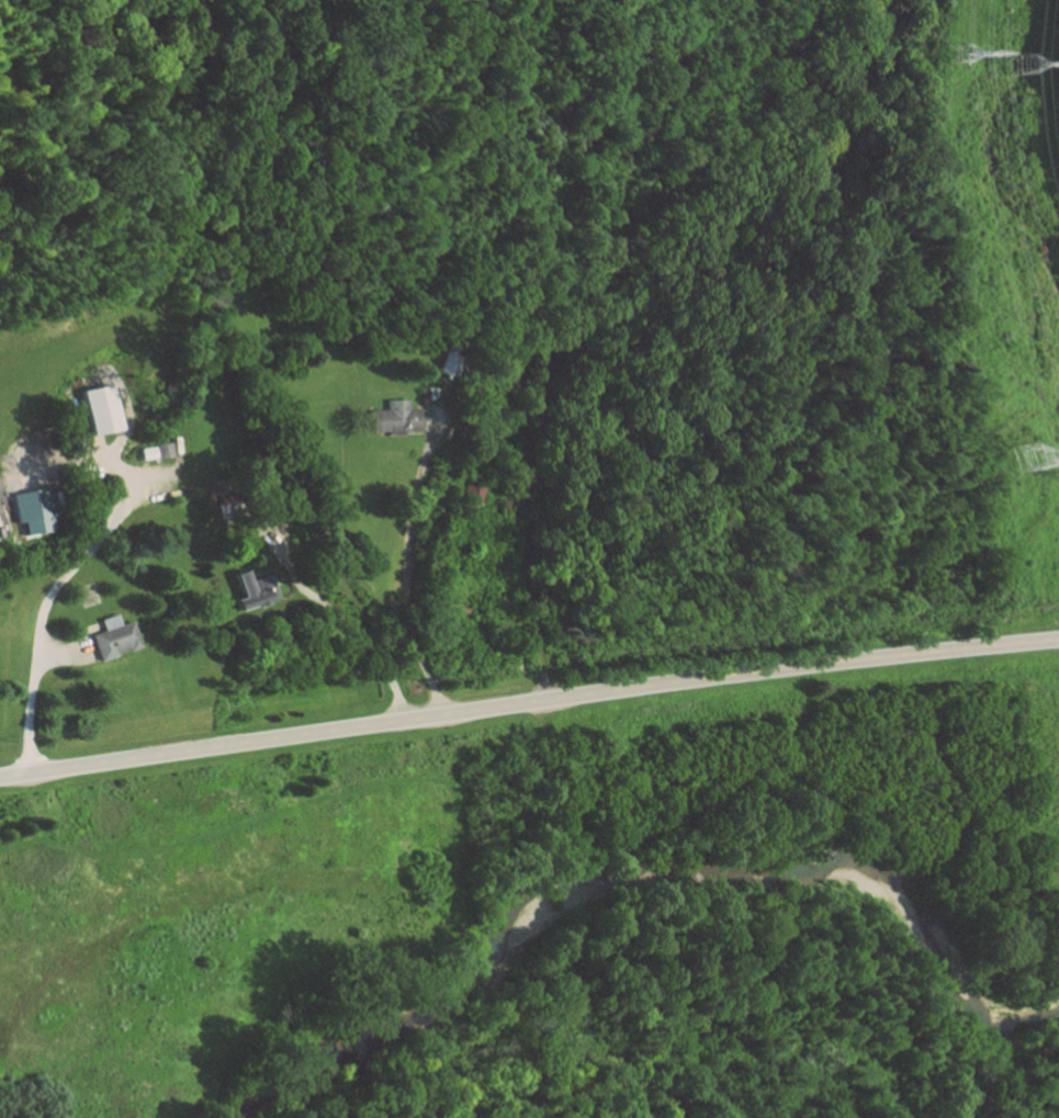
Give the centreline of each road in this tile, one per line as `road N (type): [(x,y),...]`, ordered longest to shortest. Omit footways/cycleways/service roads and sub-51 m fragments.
road 1 (secondary): [(0,777),(698,680),(1058,640)]

